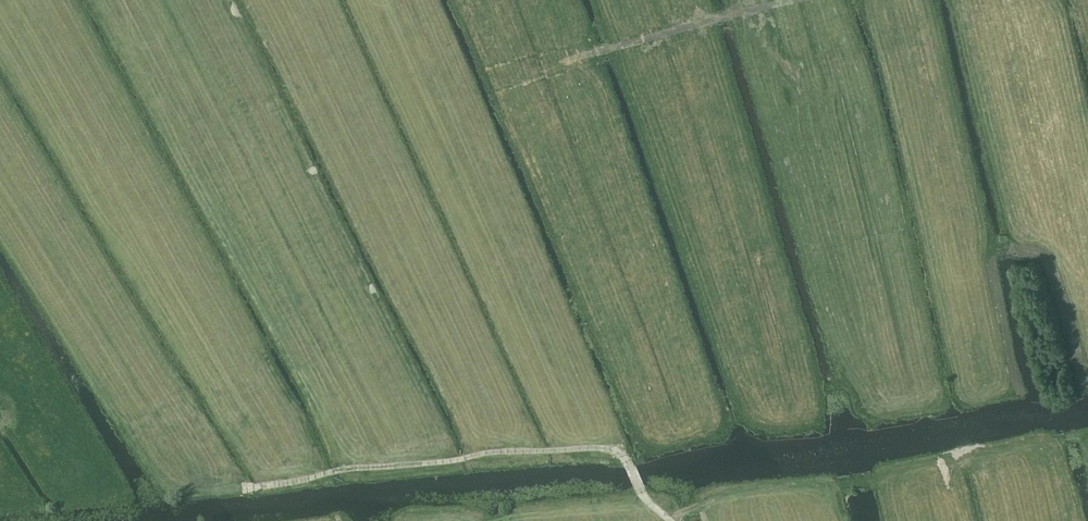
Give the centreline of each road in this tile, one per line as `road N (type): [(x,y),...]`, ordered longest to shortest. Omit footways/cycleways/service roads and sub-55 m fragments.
road 1 (track): [(243,489),(487,452),(617,448),(627,462)]
road 2 (track): [(596,53),(796,0)]

